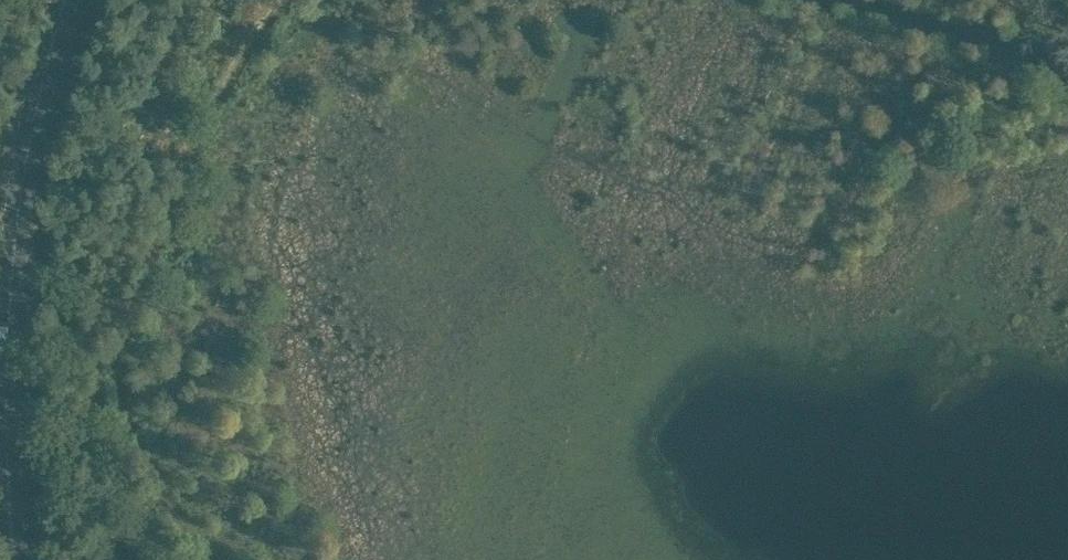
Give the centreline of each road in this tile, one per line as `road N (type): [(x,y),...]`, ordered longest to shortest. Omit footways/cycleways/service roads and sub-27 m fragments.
road 1 (secondary): [(13,559),(9,285),(28,146),(64,0)]

